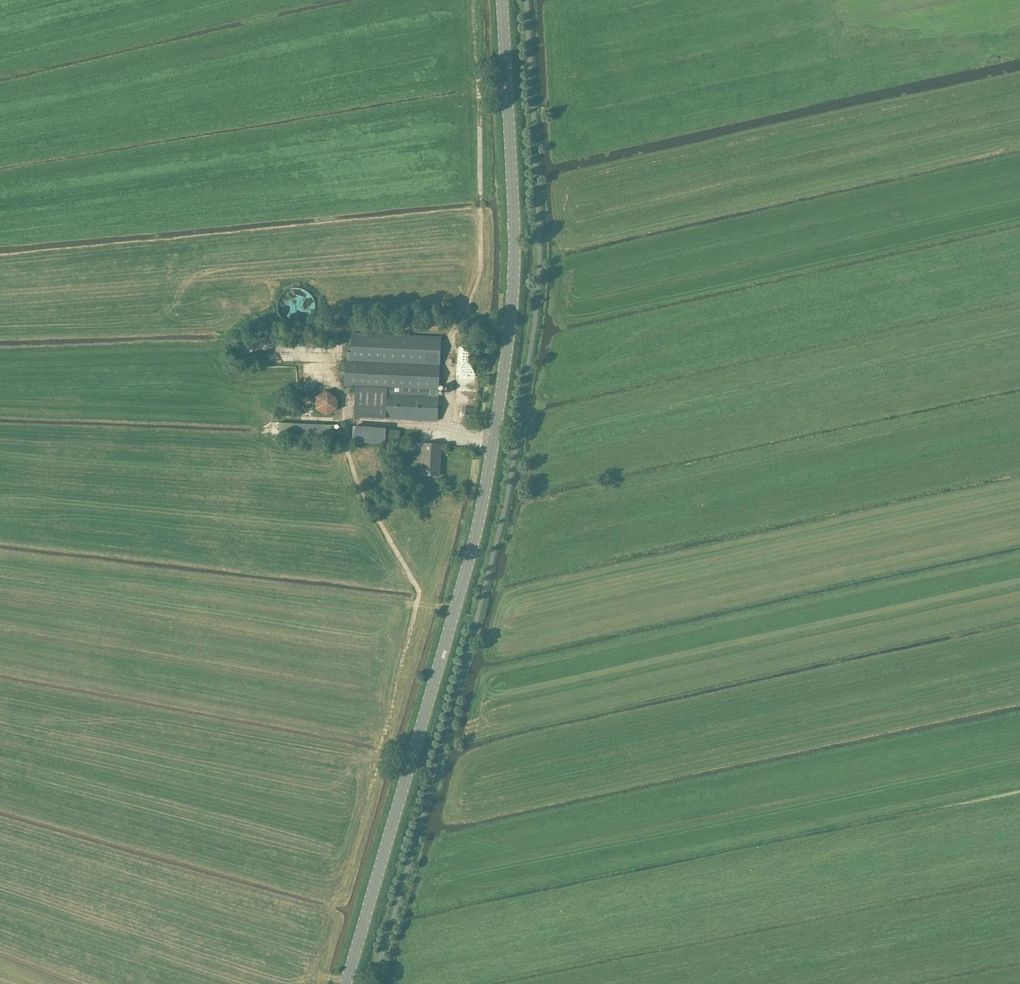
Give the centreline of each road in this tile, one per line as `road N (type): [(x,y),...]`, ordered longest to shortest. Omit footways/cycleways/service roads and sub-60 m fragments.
road 1 (tertiary): [(346,983),(475,536),(495,439),(516,233),(503,0)]
road 2 (unclassified): [(374,983),(513,472),(539,282),(527,0)]

